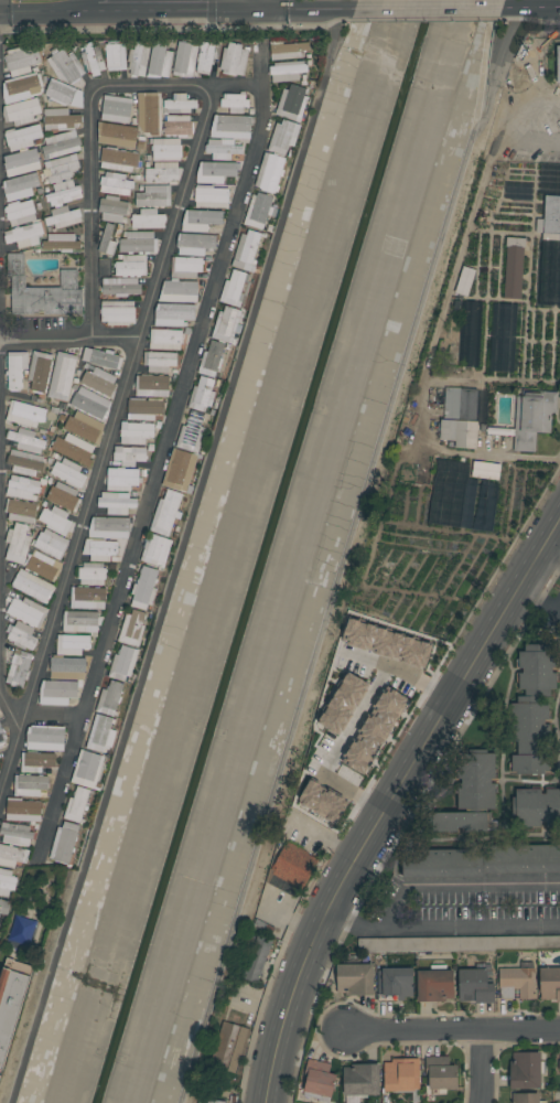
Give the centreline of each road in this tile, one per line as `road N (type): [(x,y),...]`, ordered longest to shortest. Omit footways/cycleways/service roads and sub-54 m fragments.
road 1 (tertiary): [(559,504),(335,897),(304,965),(268,1102)]
road 2 (residential): [(347,1030),(559,1030)]
road 3 (primary): [(98,12),(252,10)]
road 4 (primary): [(354,9),(505,9)]

